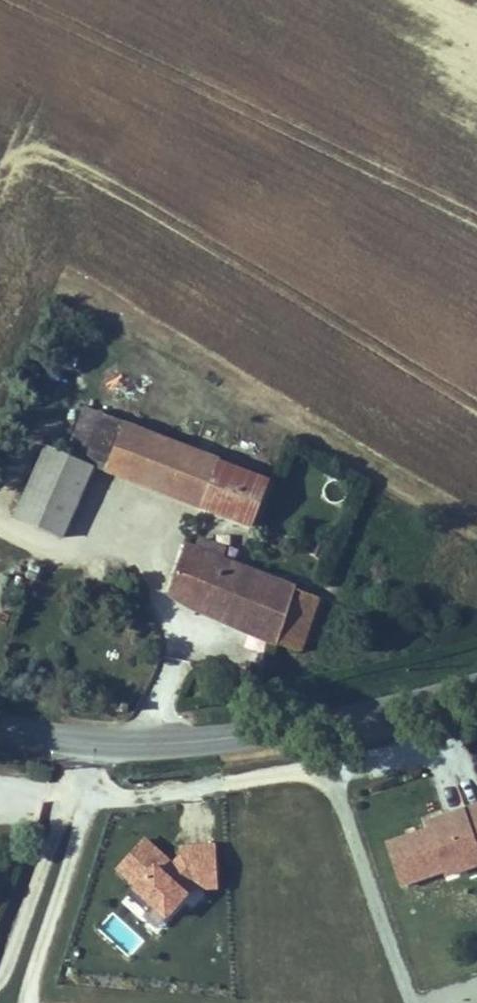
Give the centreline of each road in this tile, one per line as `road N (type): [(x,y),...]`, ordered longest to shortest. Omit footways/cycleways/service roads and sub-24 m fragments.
road 1 (secondary): [(0,727),(84,741),(176,744),(291,731),(476,689)]

